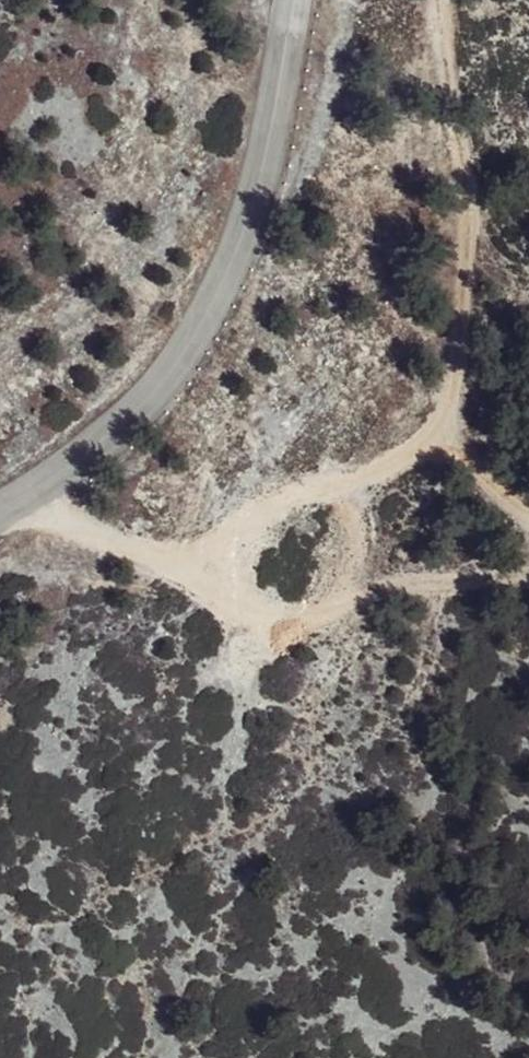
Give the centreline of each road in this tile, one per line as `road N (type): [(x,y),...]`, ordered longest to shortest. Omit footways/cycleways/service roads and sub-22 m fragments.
road 1 (unclassified): [(290,0),(258,180),(180,347),(32,497),(0,512)]
road 2 (track): [(435,0),(446,88),(476,208),(462,279),(458,437),(528,510)]
road 3 (track): [(349,596),(357,536),(341,488),(298,492),(230,532),(220,571),(243,616),(283,622)]
road 4 (track): [(32,497),(234,598)]
road 5 (track): [(349,596),(528,579)]
road 6 (track): [(341,488),(458,422)]

